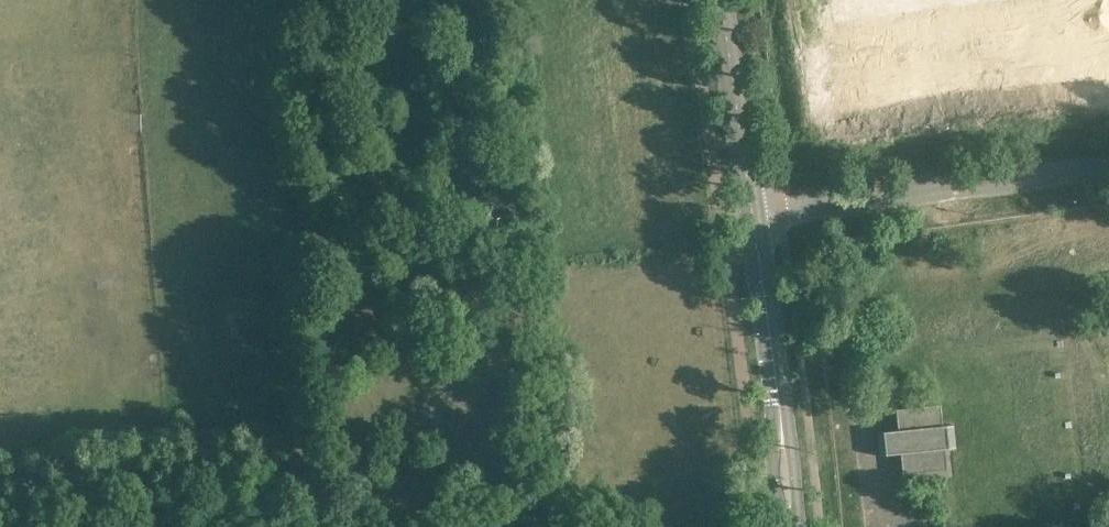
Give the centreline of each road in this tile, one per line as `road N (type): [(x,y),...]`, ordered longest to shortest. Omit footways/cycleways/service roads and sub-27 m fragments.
road 1 (secondary): [(788,526),(721,0)]

